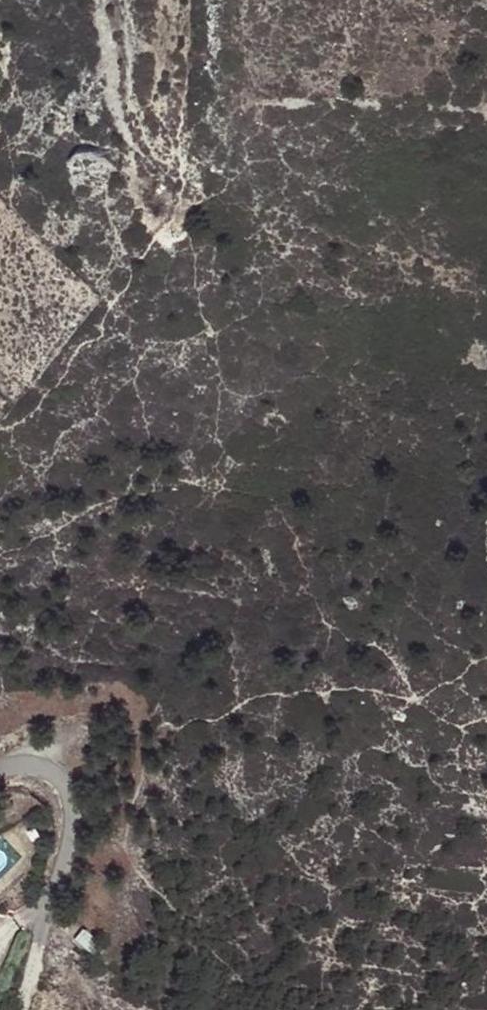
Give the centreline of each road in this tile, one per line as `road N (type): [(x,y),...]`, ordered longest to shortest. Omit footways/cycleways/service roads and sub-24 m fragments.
road 1 (track): [(20,1009),(77,814),(67,789),(29,764),(0,774)]

